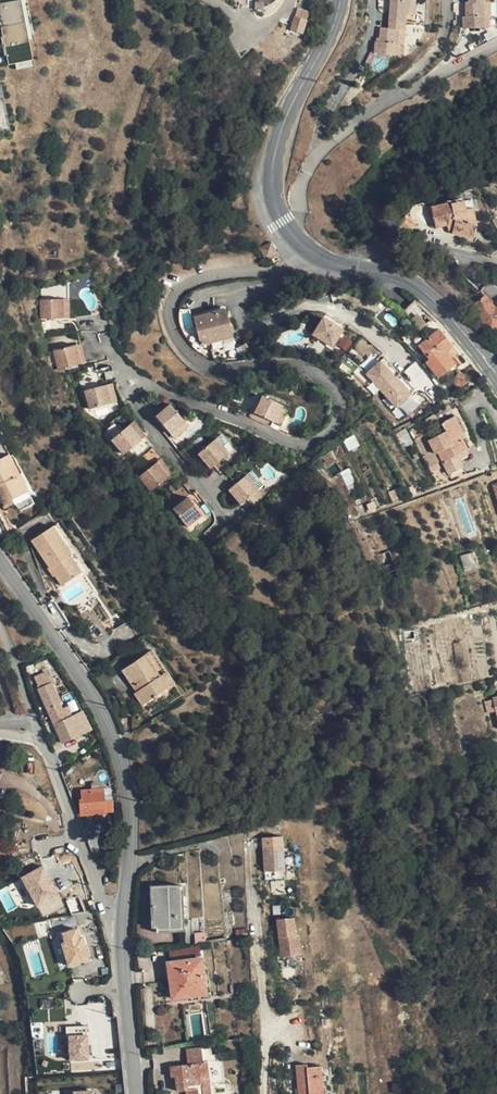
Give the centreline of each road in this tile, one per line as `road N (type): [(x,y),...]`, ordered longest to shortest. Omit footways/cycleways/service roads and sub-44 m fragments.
road 1 (residential): [(222,512),(147,427),(128,384),(137,379),(275,439),(325,436),(337,404),(319,376),(294,364),(195,363),(167,322),(186,283),(290,268),(315,255)]
road 2 (secondary): [(0,561),(95,701),(119,754),(130,827),(122,922)]
road 3 (tertiary): [(341,0),(327,44),(286,114),(271,166),(274,205),(293,238)]
road 4 (residential): [(122,922),(102,905),(40,739)]
road 5 (tertiary): [(359,270),(415,284),(496,376)]
road 6 (secondary): [(122,922),(136,1093)]
road 7 (residential): [(318,155),(332,102),(363,55),(372,0)]
road 8 (residential): [(496,264),(472,253),(407,246),(359,270)]
road 9 (residential): [(382,106),(496,44)]
road 10 (residential): [(382,106),(443,36),(447,0)]

